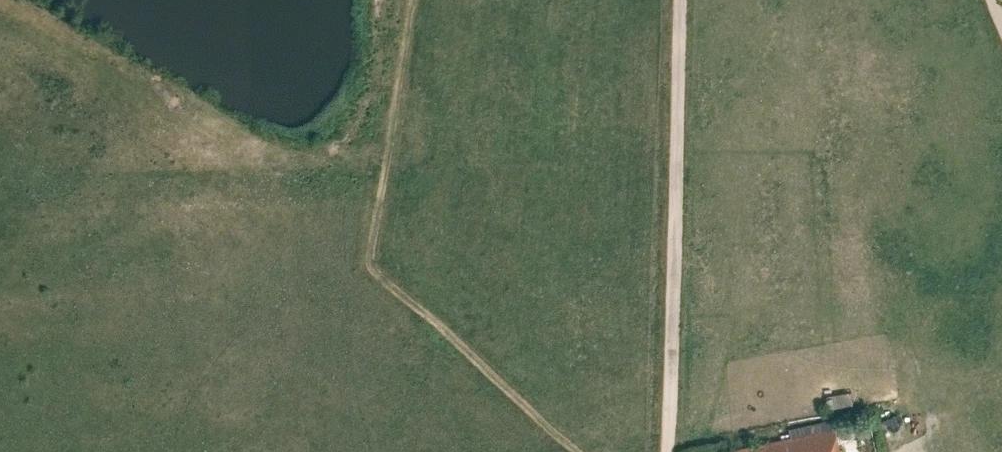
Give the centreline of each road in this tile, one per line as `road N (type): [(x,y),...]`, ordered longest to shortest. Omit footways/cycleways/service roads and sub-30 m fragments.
road 1 (unclassified): [(667,451),(681,0)]

